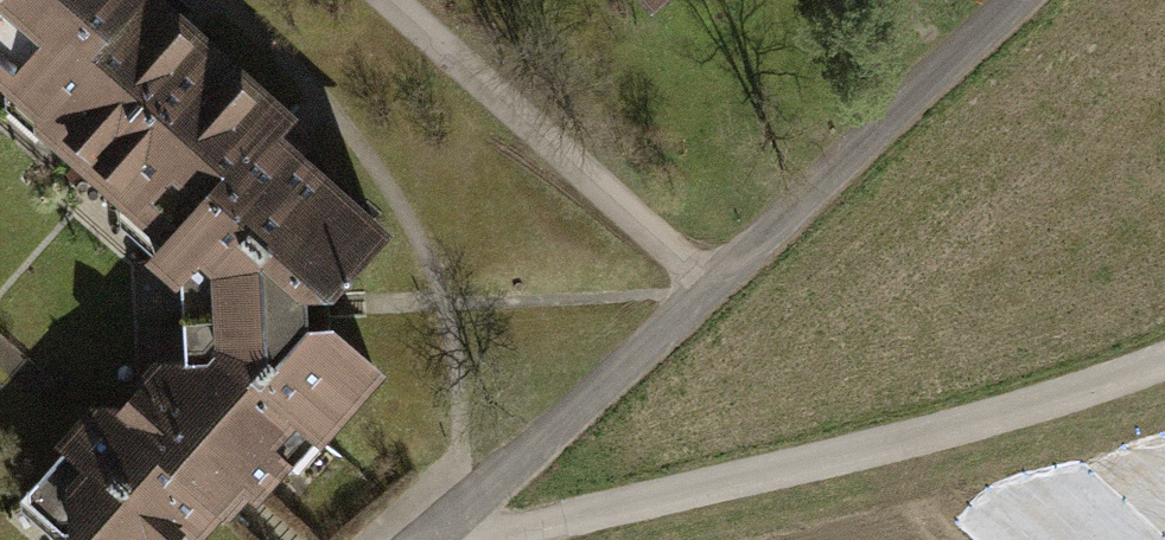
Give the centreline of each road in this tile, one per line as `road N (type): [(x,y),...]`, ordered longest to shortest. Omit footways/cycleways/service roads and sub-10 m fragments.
road 1 (track): [(439,539),(1024,0)]
road 2 (track): [(1164,361),(1054,400),(486,539)]
road 3 (track): [(375,0),(706,292)]

